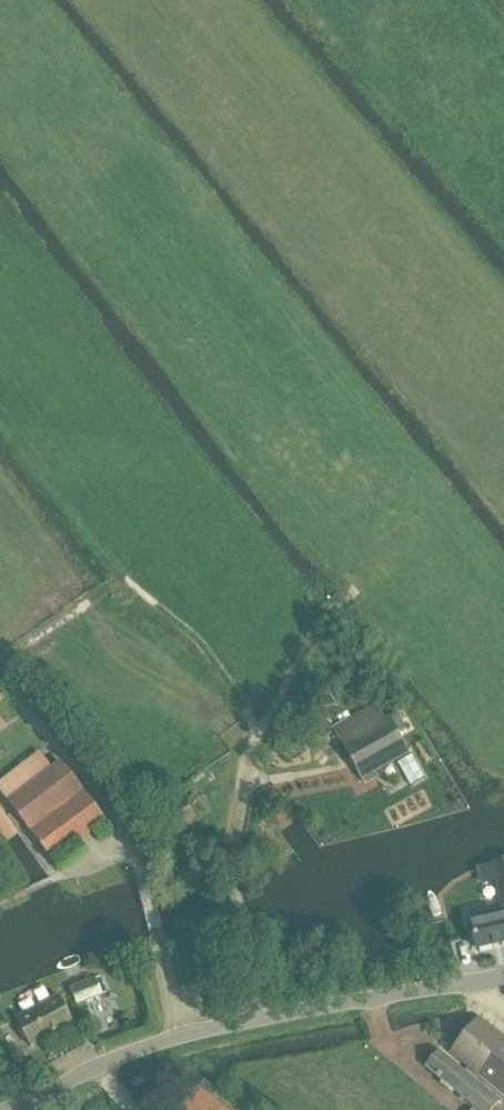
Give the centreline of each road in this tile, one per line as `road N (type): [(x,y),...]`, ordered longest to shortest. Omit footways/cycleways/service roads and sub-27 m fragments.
road 1 (tertiary): [(6,1109),(120,1058),(503,977)]

